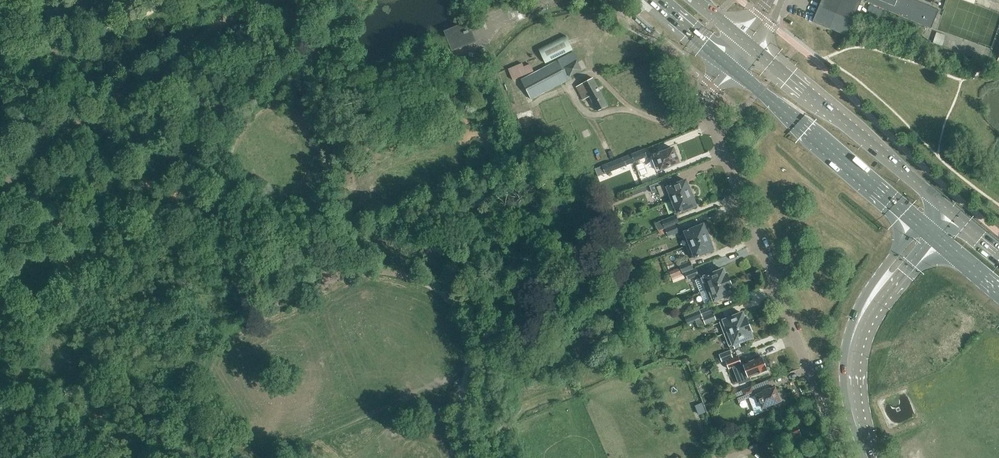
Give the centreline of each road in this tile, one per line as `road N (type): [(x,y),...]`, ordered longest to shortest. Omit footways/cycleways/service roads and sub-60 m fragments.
road 1 (residential): [(710,85),(704,106),(821,396)]
road 2 (secondary): [(948,210),(747,42)]
road 3 (track): [(364,262),(451,297),(475,359),(461,431),(472,457)]
road 4 (secondary): [(730,65),(923,225)]
road 5 (primary): [(923,225),(863,299),(849,363)]
road 6 (primary): [(849,363),(869,318),(936,237)]

